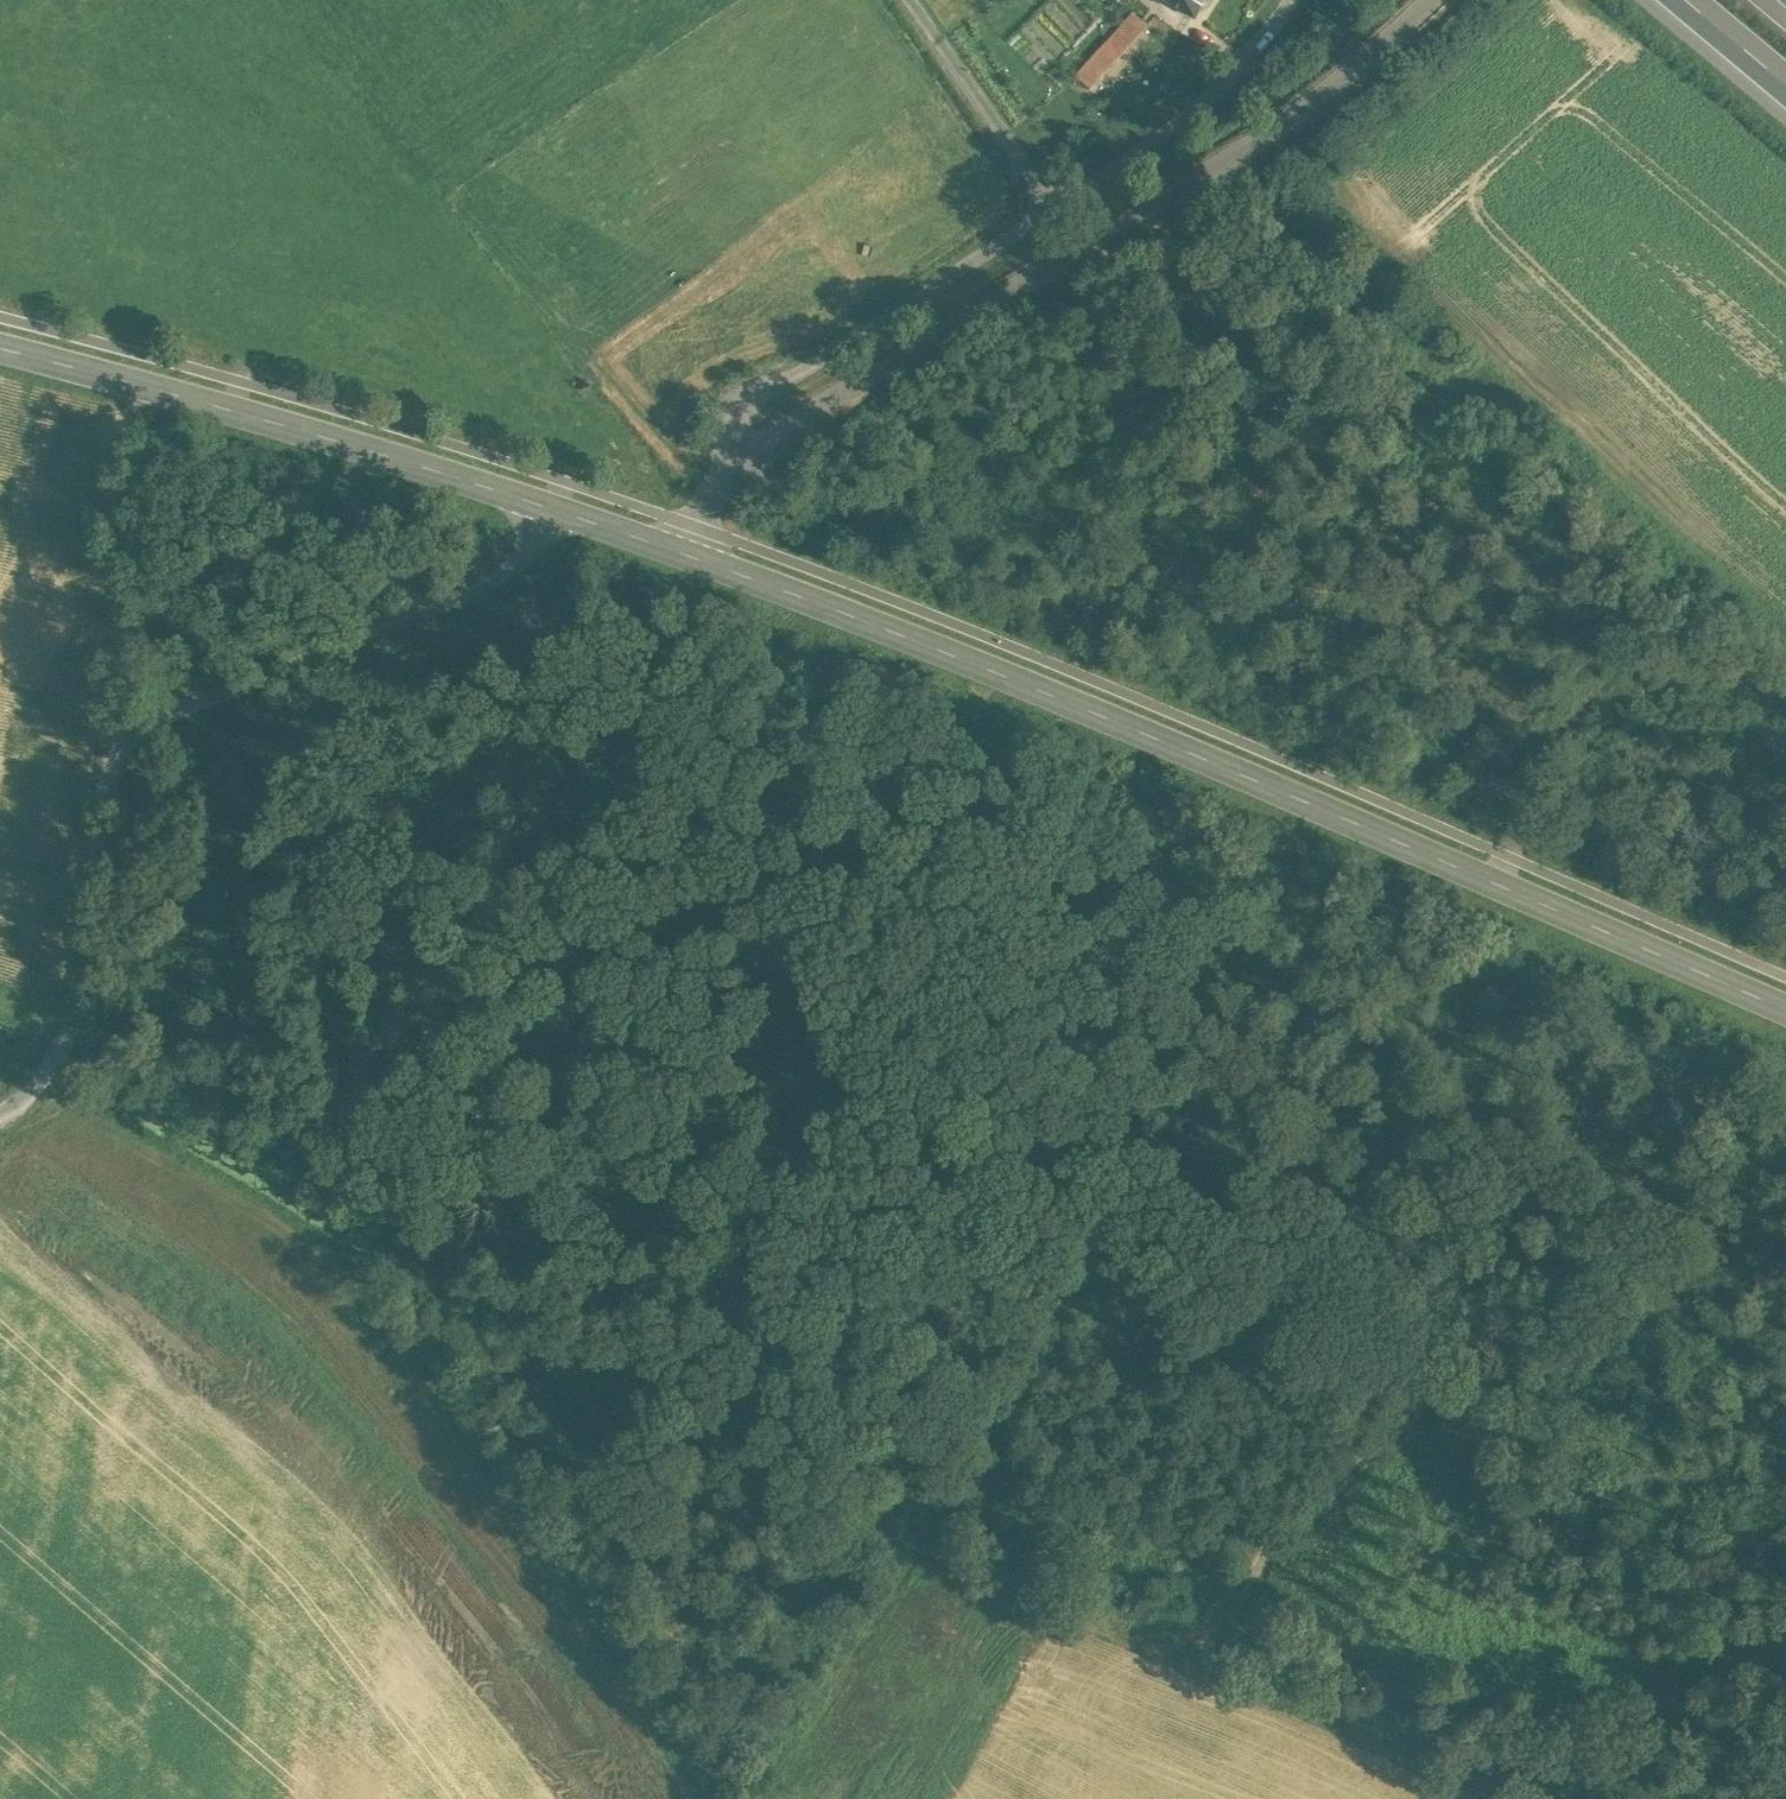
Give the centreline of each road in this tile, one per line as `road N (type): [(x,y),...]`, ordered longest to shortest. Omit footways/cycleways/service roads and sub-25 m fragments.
road 1 (secondary): [(1785,1008),(974,662),(652,544)]
road 2 (unclassified): [(652,544),(721,484),(1098,248),(1356,68),(1432,0)]
road 3 (unclassified): [(0,1116),(29,1097),(67,1037),(96,775),(171,713),(496,591),(533,546),(549,506)]
road 4 (secondary): [(549,506),(0,349)]
road 5 (track): [(1098,248),(926,0)]

